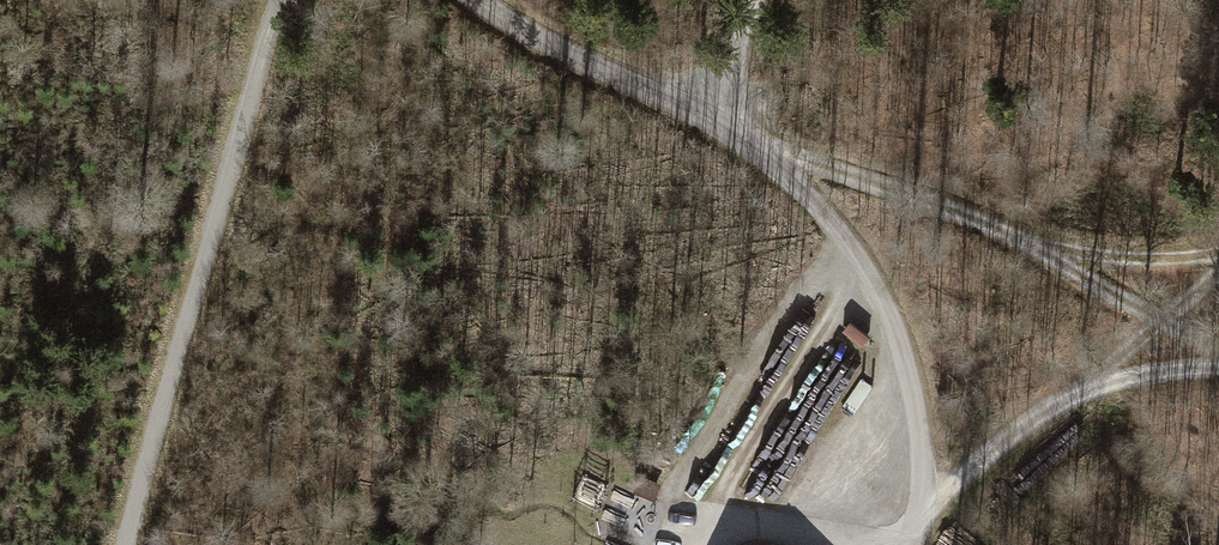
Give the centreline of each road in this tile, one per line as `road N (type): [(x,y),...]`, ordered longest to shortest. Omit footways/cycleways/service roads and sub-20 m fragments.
road 1 (track): [(125,544),(281,0)]
road 2 (track): [(1218,349),(982,223),(704,117)]
road 3 (track): [(704,117),(811,199),(873,275),(917,409),(919,517)]
road 4 (track): [(919,517),(983,458),(1218,277)]
road 5 (track): [(713,517),(744,455),(867,266)]
road 6 (track): [(484,0),(704,117)]
road 7 (track): [(1020,240),(1111,256),(1218,252)]
road 8 (track): [(700,544),(713,517),(878,544)]
road 9 (track): [(1218,368),(1133,377),(1051,408)]
road 10 (track): [(753,0),(704,117)]

